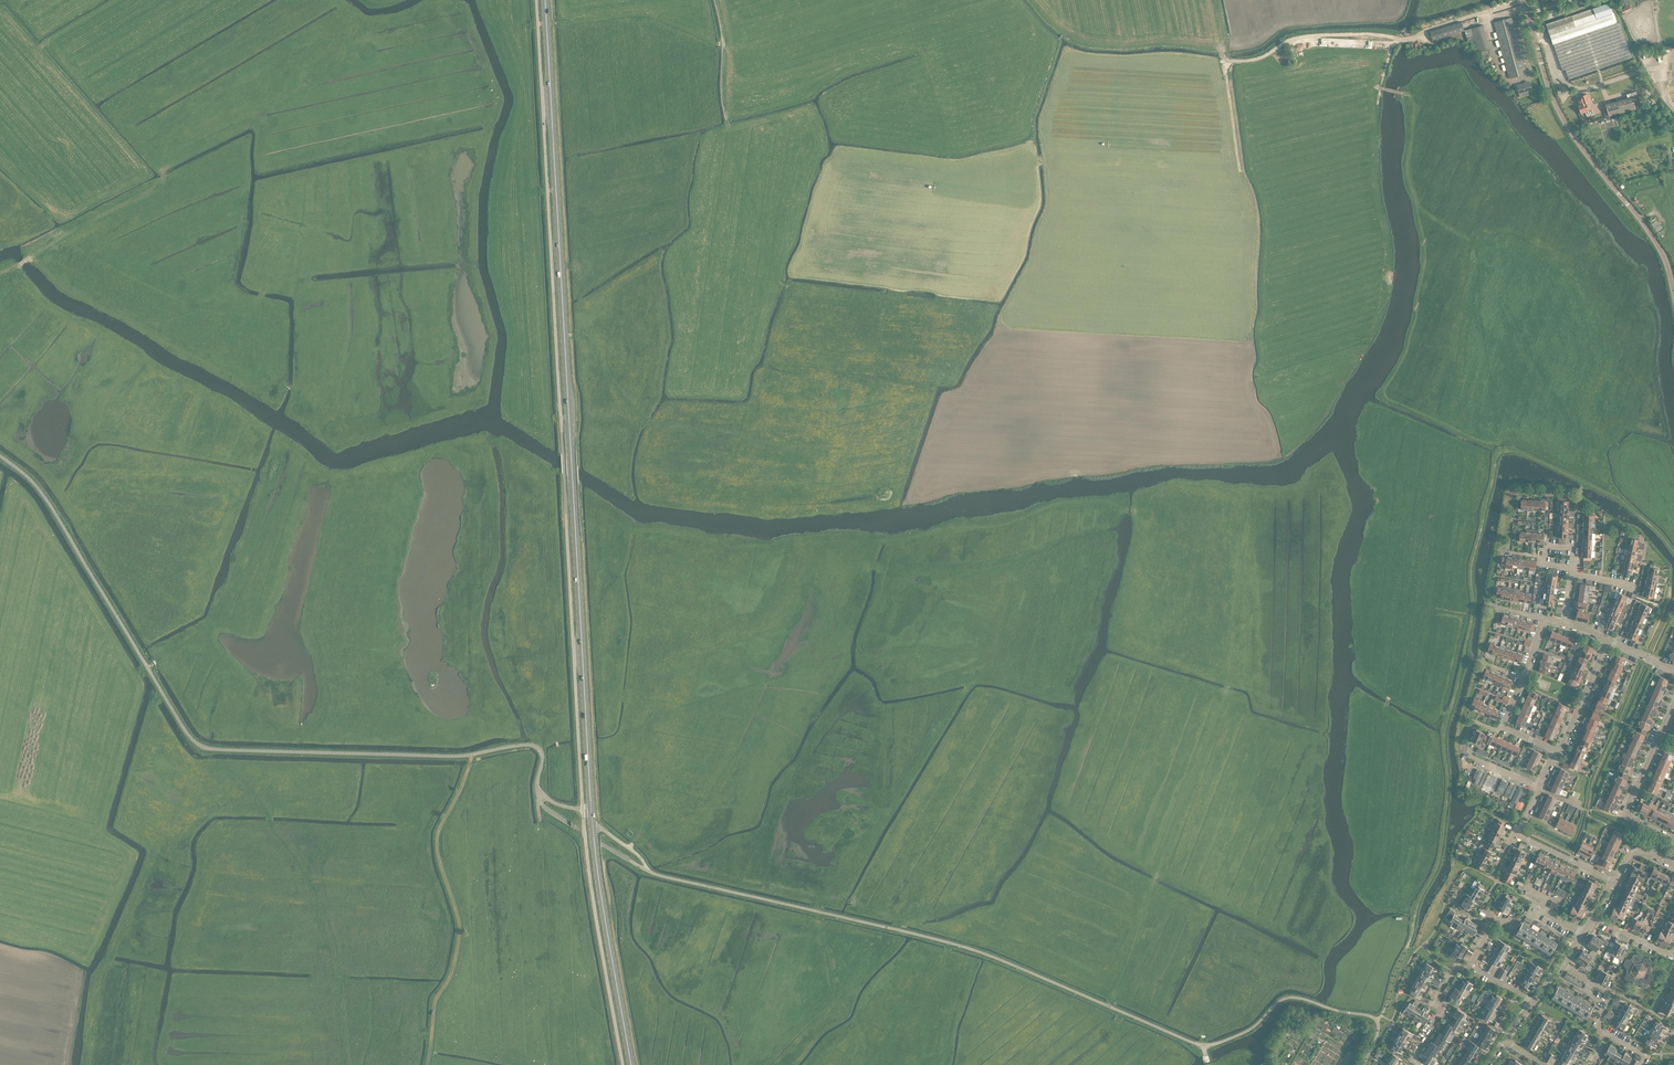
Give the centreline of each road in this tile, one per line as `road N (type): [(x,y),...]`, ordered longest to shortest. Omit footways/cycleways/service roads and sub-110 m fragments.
road 1 (unclassified): [(1363,1064),(1379,1025),(1365,1015),(1289,998),(1240,1035),(1196,1043),(973,950),(648,871)]
road 2 (primary): [(591,809),(545,0)]
road 3 (track): [(1673,553),(1615,497),(1532,458),(1498,454),(1471,567),(1465,661),(1444,734),(1448,787),(1437,867),(1377,1020)]
road 4 (unclassified): [(537,790),(543,757),(529,745),(450,756),(196,743),(40,491),(0,456)]
road 5 (track): [(1501,445),(1384,394),(1407,349),(1425,257),(1407,171),(1414,105),(1411,96),(1381,89)]
road 6 (tertiary): [(1673,295),(1652,237),(1557,108),(1524,0)]
road 7 (track): [(428,1064),(435,1002),(457,956),(460,924),(437,844),(471,755)]
road 8 (track): [(828,455),(730,430),(641,421),(590,336),(564,335)]
road 9 (track): [(263,288),(252,317),(197,309),(54,240),(16,267)]
road 10 (track): [(1224,50),(1255,227),(1248,334)]
road 11 (primary): [(631,1064),(593,828)]
road 12 (track): [(723,45),(636,16),(527,26),(513,20),(503,0)]
road 13 (track): [(1673,603),(1593,782),(1588,810)]
road 14 (track): [(1400,39),(1305,37),(1262,58),(1218,62)]
road 15 (residential): [(1673,841),(1625,811),(1673,702)]
road 16 (track): [(1163,858),(1108,1006)]
road 17 (track): [(158,168),(165,181),(54,240)]
road 18 (residential): [(1418,1064),(1442,1009),(1434,1004),(1455,968),(1470,963)]
road 19 (track): [(728,124),(715,0)]
road 20 (residential): [(1555,749),(1609,640)]

